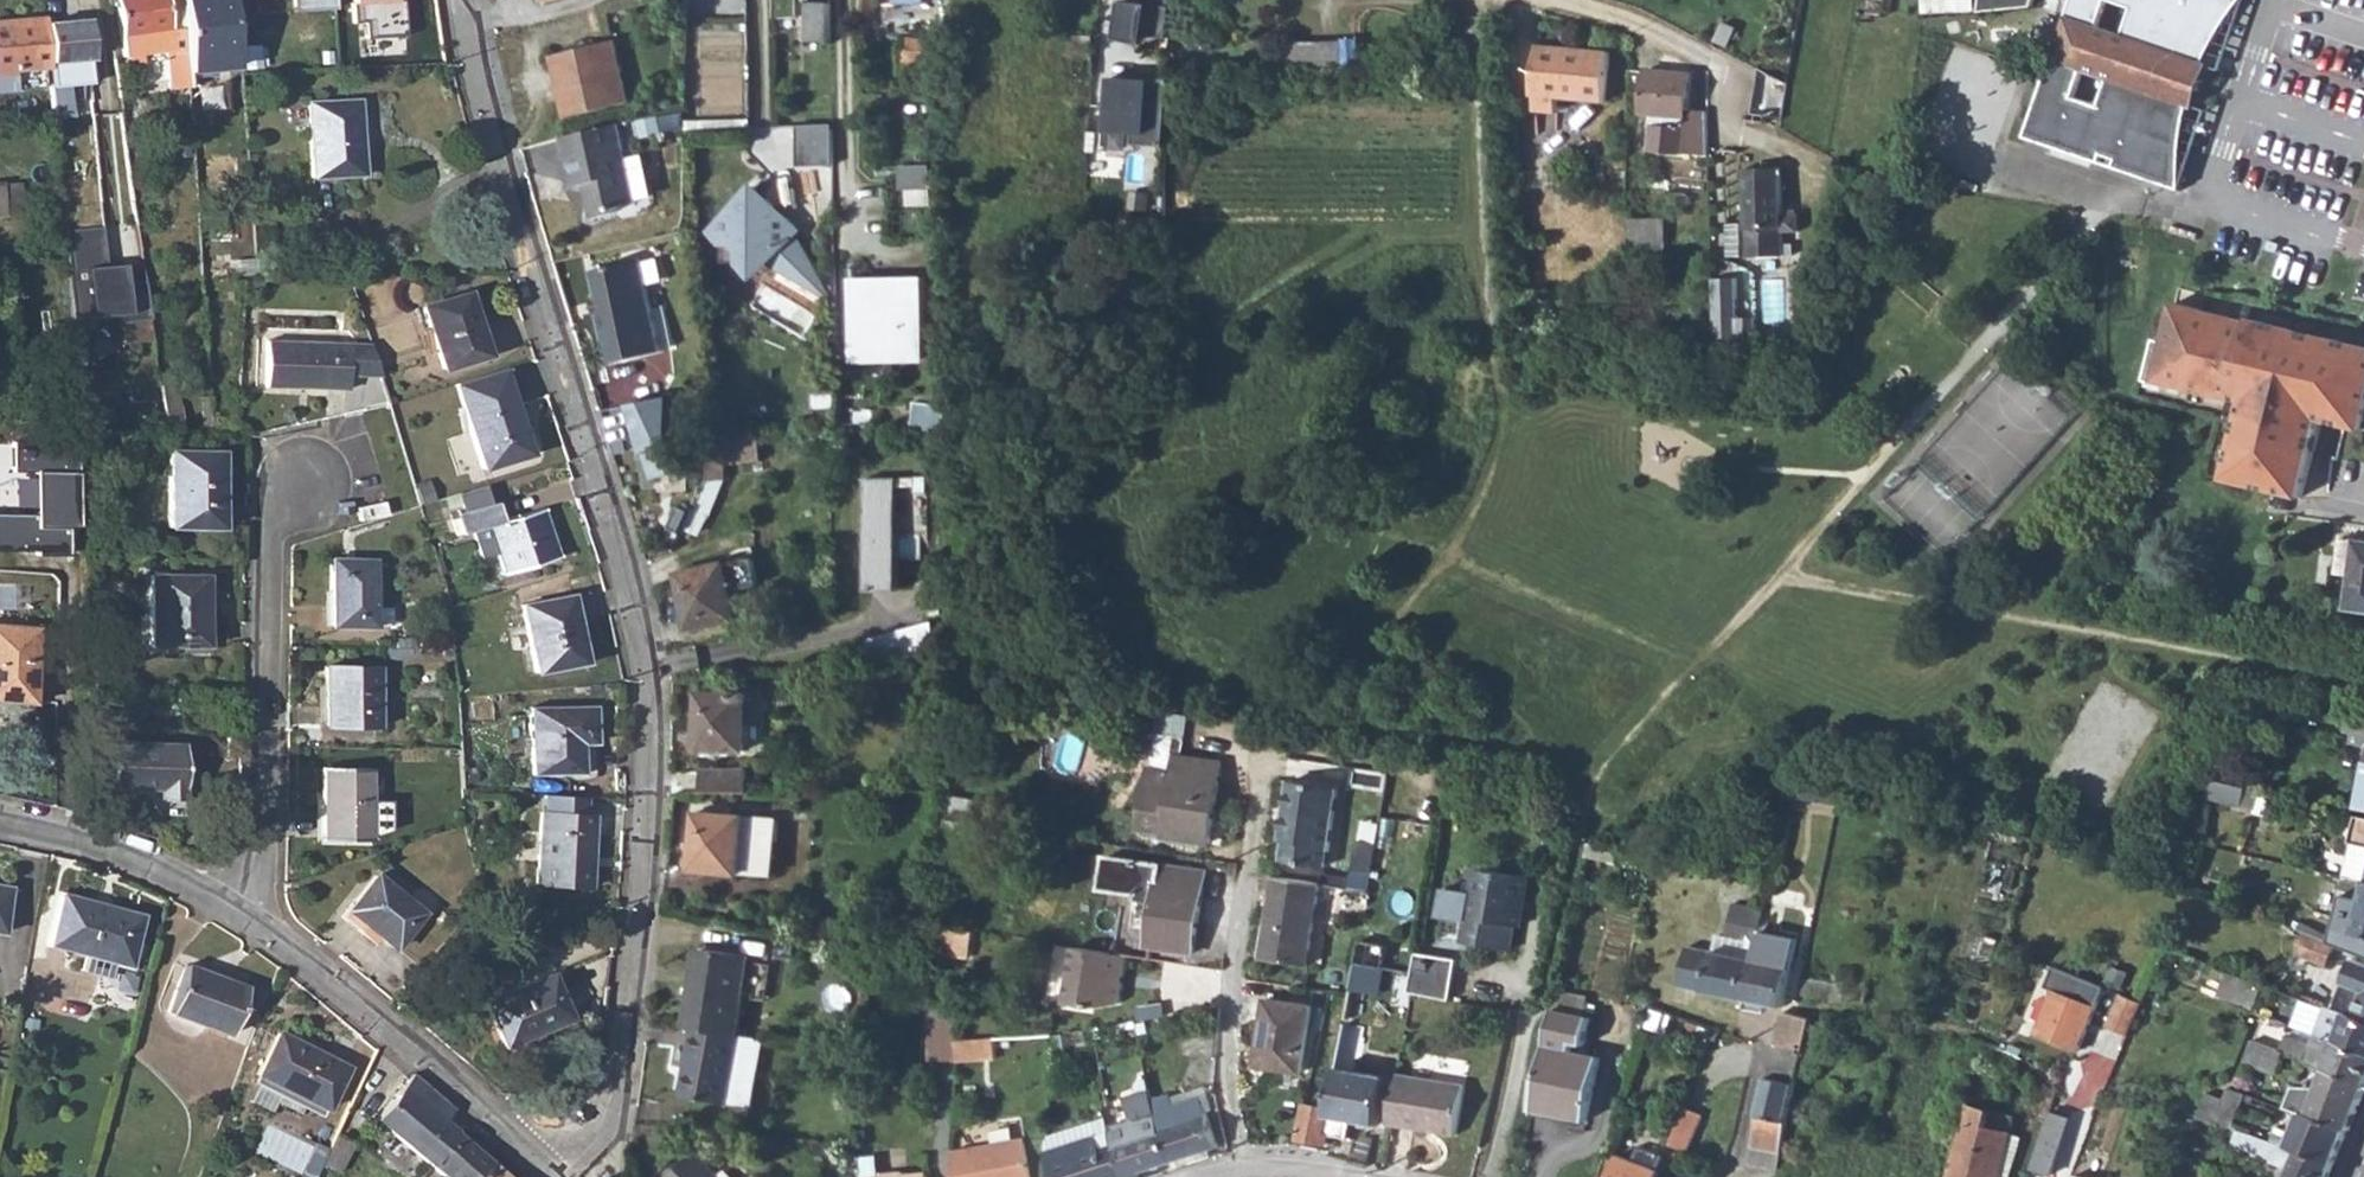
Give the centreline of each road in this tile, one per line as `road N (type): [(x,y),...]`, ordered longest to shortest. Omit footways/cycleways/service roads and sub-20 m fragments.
road 1 (residential): [(567,1176),(601,1133),(635,998),(647,771),(641,641),(465,0)]
road 2 (residential): [(244,917),(261,868),(281,513),(307,487)]
road 3 (residential): [(244,917),(452,1078),(560,1176)]
road 4 (residential): [(1246,1176),(1225,1104),(1260,783)]
road 5 (residential): [(0,822),(102,848),(244,917)]
road 6 (track): [(1548,0),(1614,18),(1716,70)]

